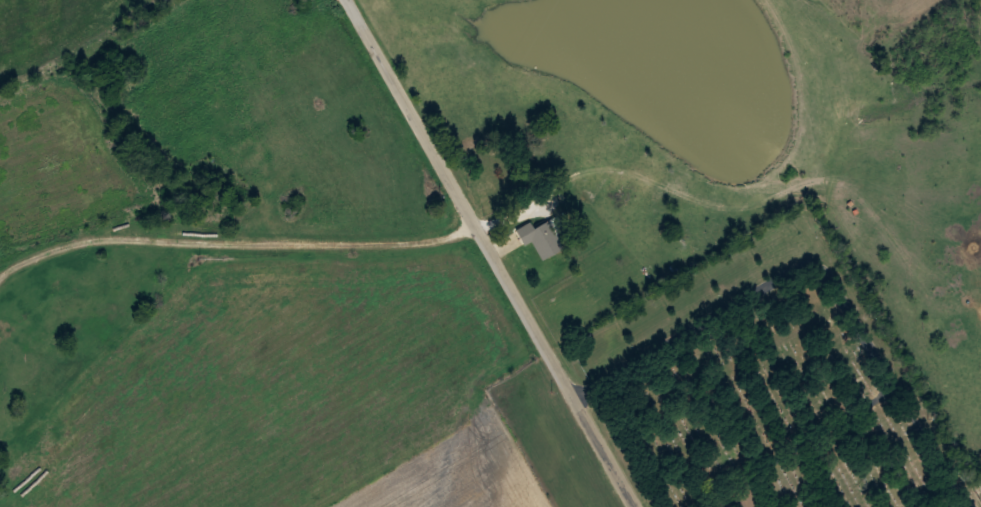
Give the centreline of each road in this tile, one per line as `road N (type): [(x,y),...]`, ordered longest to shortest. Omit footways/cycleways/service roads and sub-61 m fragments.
road 1 (residential): [(640,506),(351,0)]
road 2 (residential): [(479,224),(421,240),(63,245),(0,286)]

